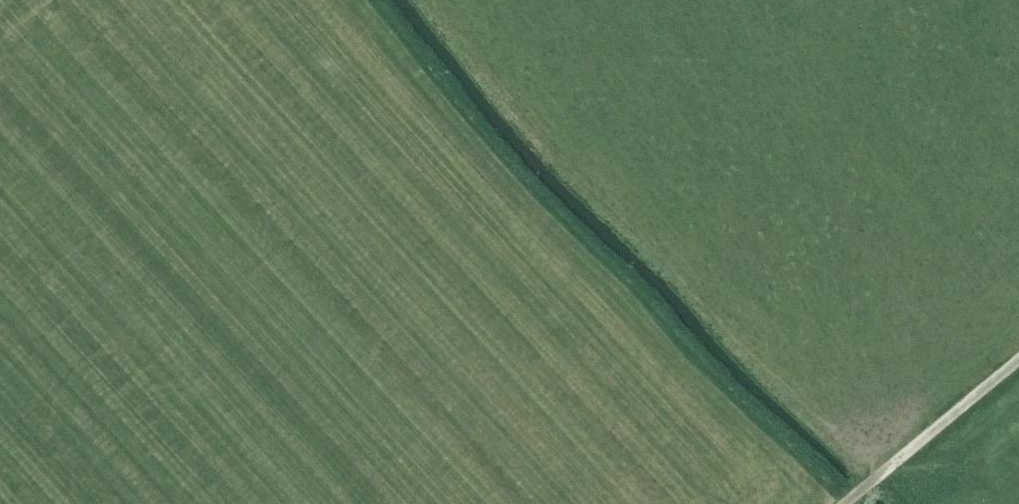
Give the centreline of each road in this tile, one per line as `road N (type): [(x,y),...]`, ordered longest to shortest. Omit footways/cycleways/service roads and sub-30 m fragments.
road 1 (track): [(842,503),(1018,358)]

